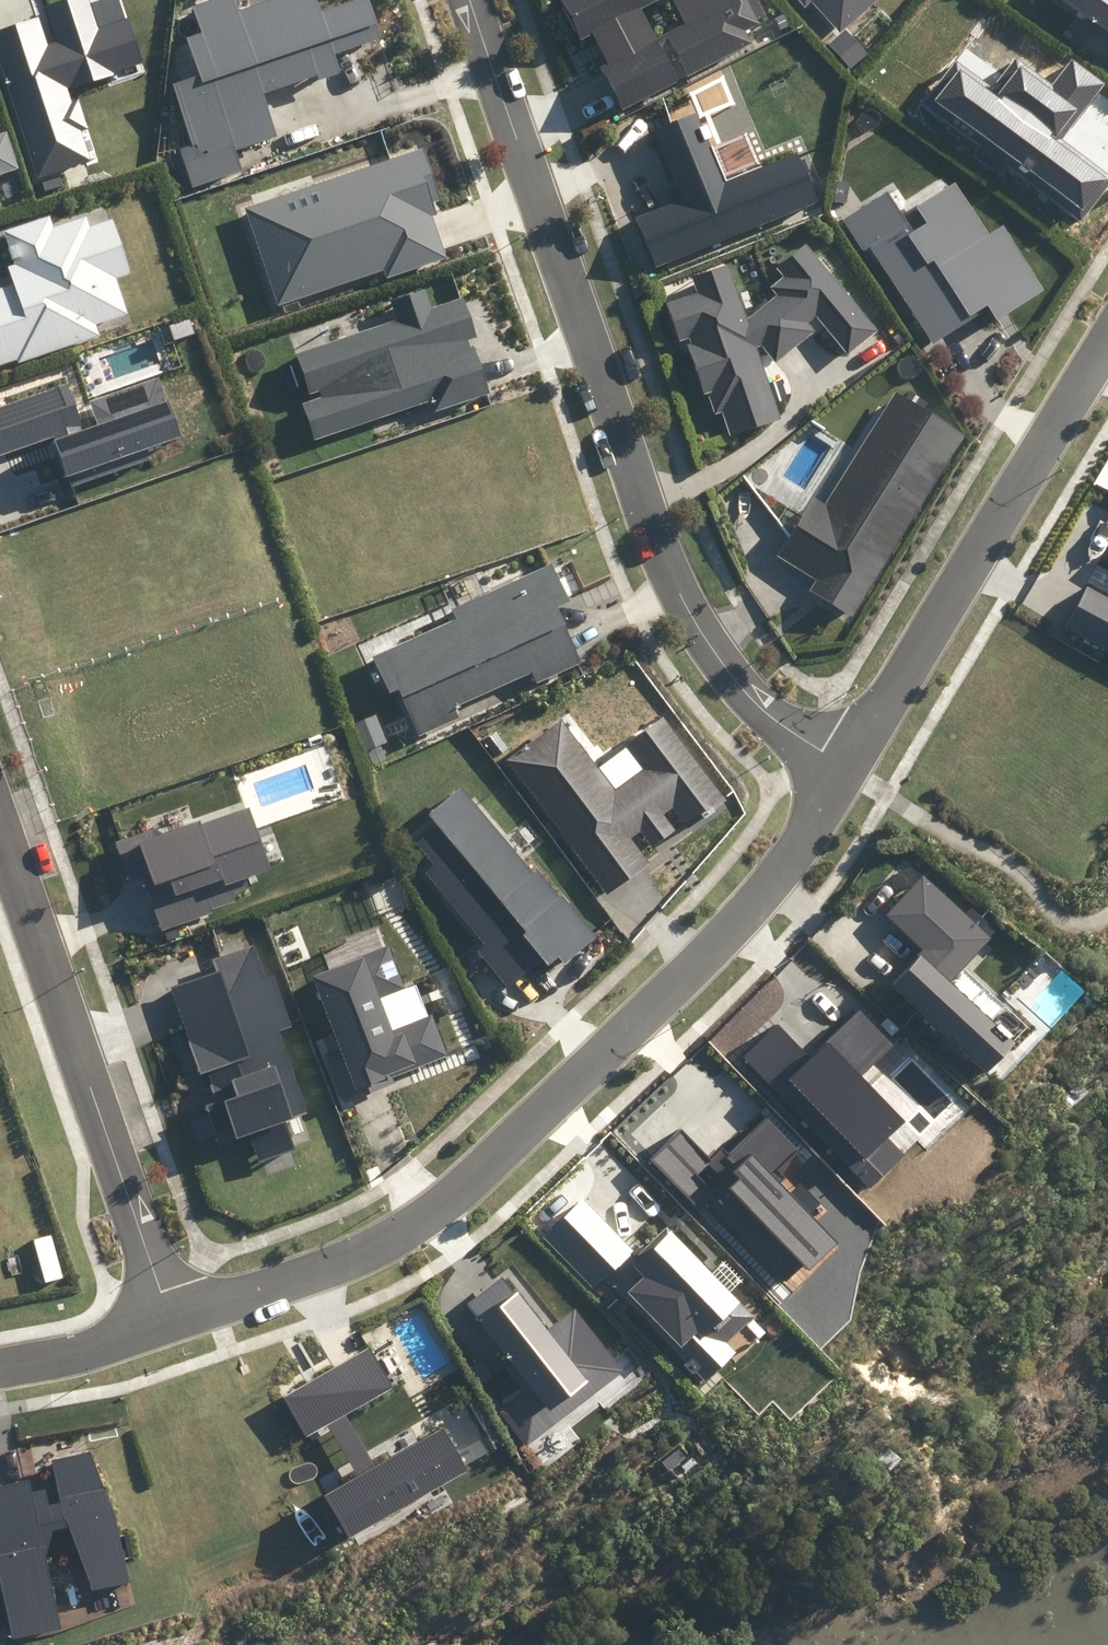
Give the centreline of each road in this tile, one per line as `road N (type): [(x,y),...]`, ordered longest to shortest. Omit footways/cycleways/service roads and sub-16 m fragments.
road 1 (residential): [(162,1325),(354,1262),(426,1220),(568,1093),(716,941),(781,870),(856,767)]
road 2 (residential): [(856,767),(775,721),(726,668),(679,595),(471,0)]
road 3 (residential): [(0,840),(162,1325)]
road 4 (residential): [(856,767),(1107,338)]
road 5 (residential): [(0,1367),(162,1325)]

